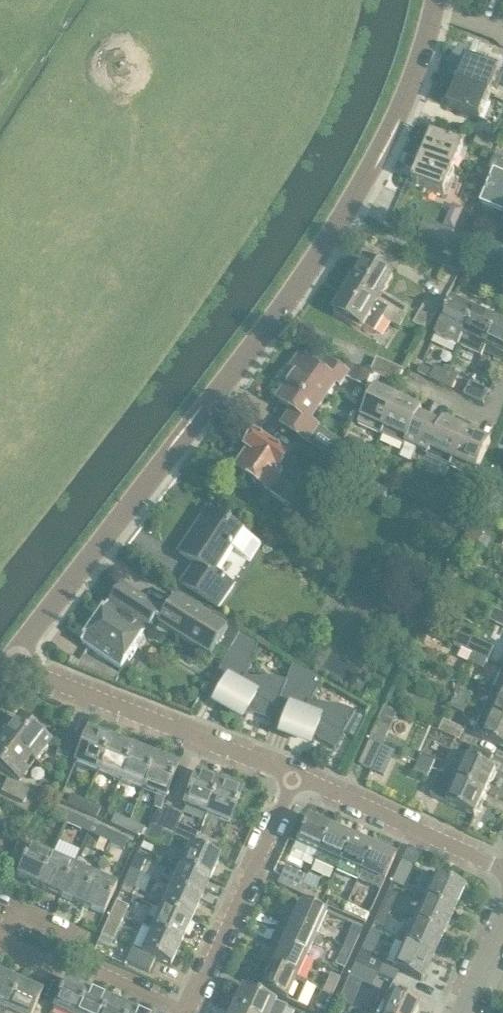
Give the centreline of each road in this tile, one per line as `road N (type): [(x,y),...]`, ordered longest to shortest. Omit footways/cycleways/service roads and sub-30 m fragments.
road 1 (unclassified): [(437,0),(395,123),(340,225),(10,665)]
road 2 (residential): [(294,777),(10,665)]
road 3 (residential): [(187,1007),(294,777)]
road 4 (residential): [(502,870),(294,777)]
road 5 (unclassified): [(69,958),(75,943),(15,918),(1,947),(61,973)]
road 6 (unclassified): [(187,1007),(69,958)]

